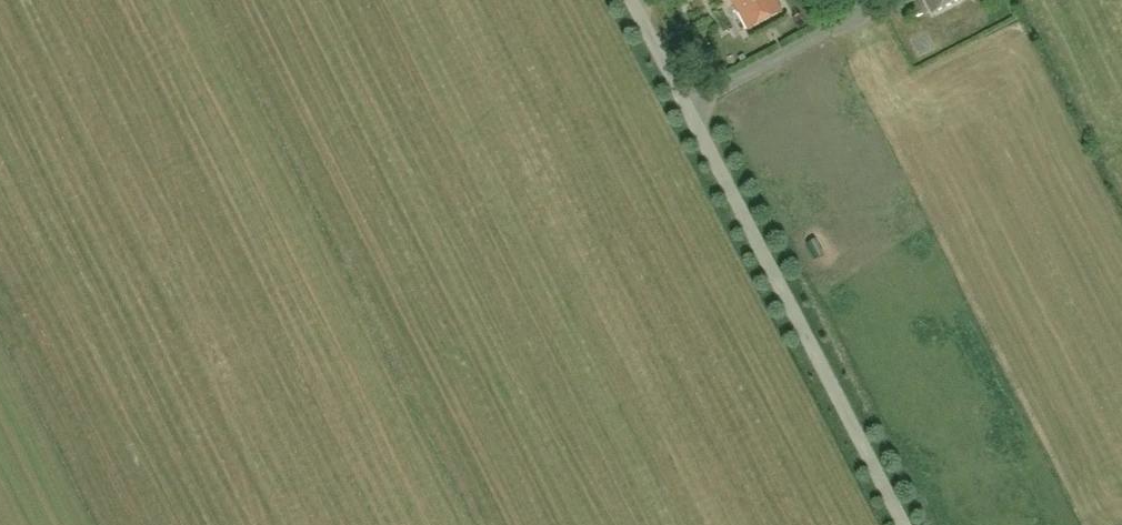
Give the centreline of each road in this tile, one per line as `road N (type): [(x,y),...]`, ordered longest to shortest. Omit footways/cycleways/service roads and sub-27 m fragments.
road 1 (unclassified): [(903,524),(631,0)]

